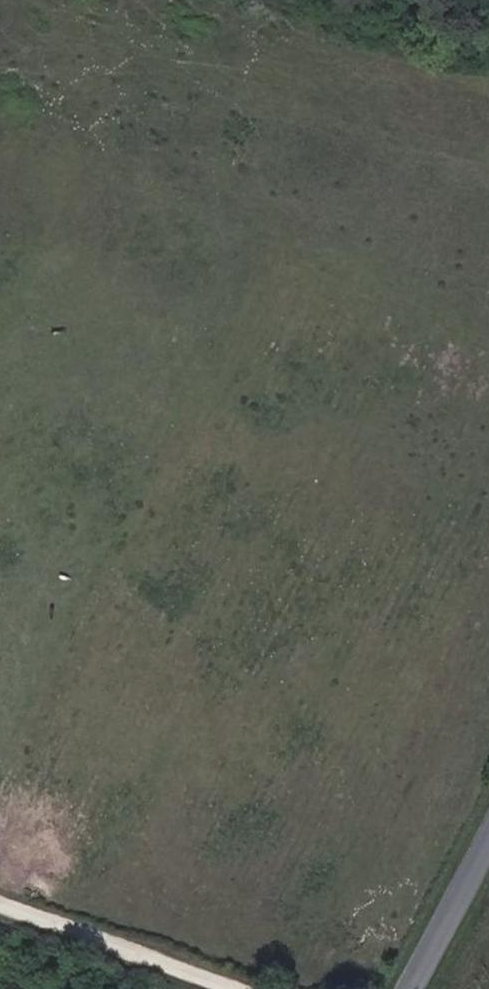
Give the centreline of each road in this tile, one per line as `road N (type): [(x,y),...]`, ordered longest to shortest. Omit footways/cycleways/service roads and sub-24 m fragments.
road 1 (track): [(0,902),(241,988)]
road 2 (tertiary): [(488,844),(411,988)]

